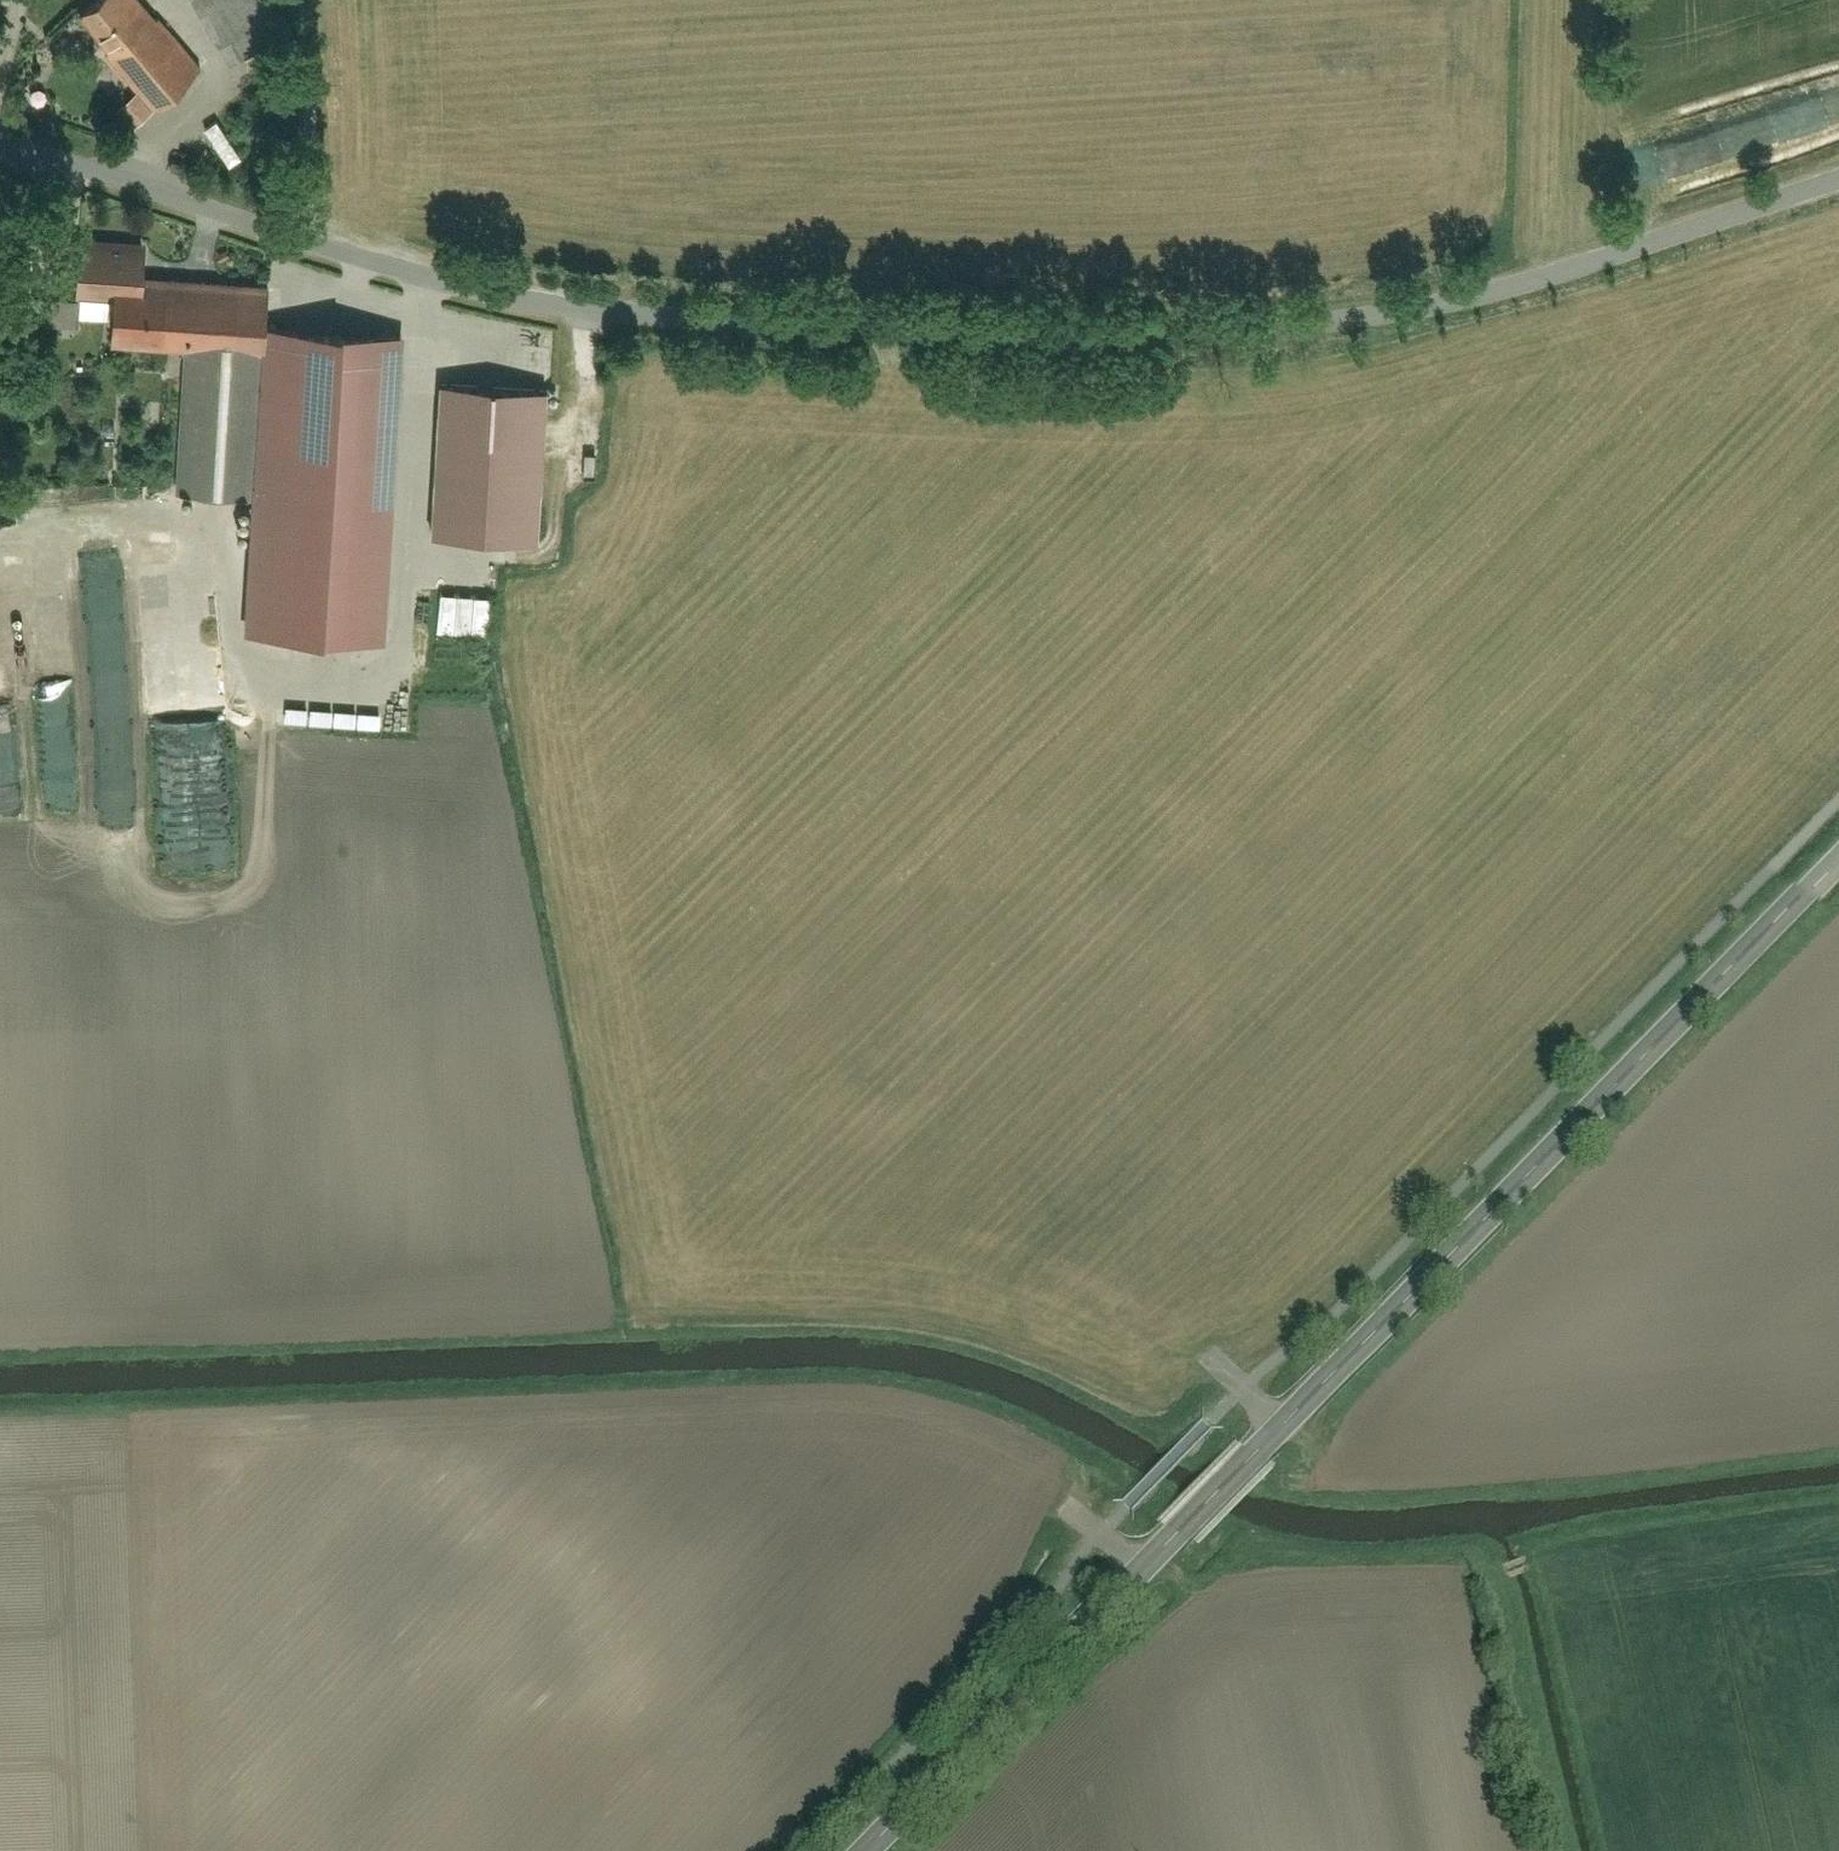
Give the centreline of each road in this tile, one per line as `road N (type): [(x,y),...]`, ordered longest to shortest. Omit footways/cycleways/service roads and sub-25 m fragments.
road 1 (residential): [(1838,182),(1413,312),(1258,332),(1022,331),(615,312),(483,292),(0,141)]
road 2 (tertiary): [(1838,858),(861,1850)]

